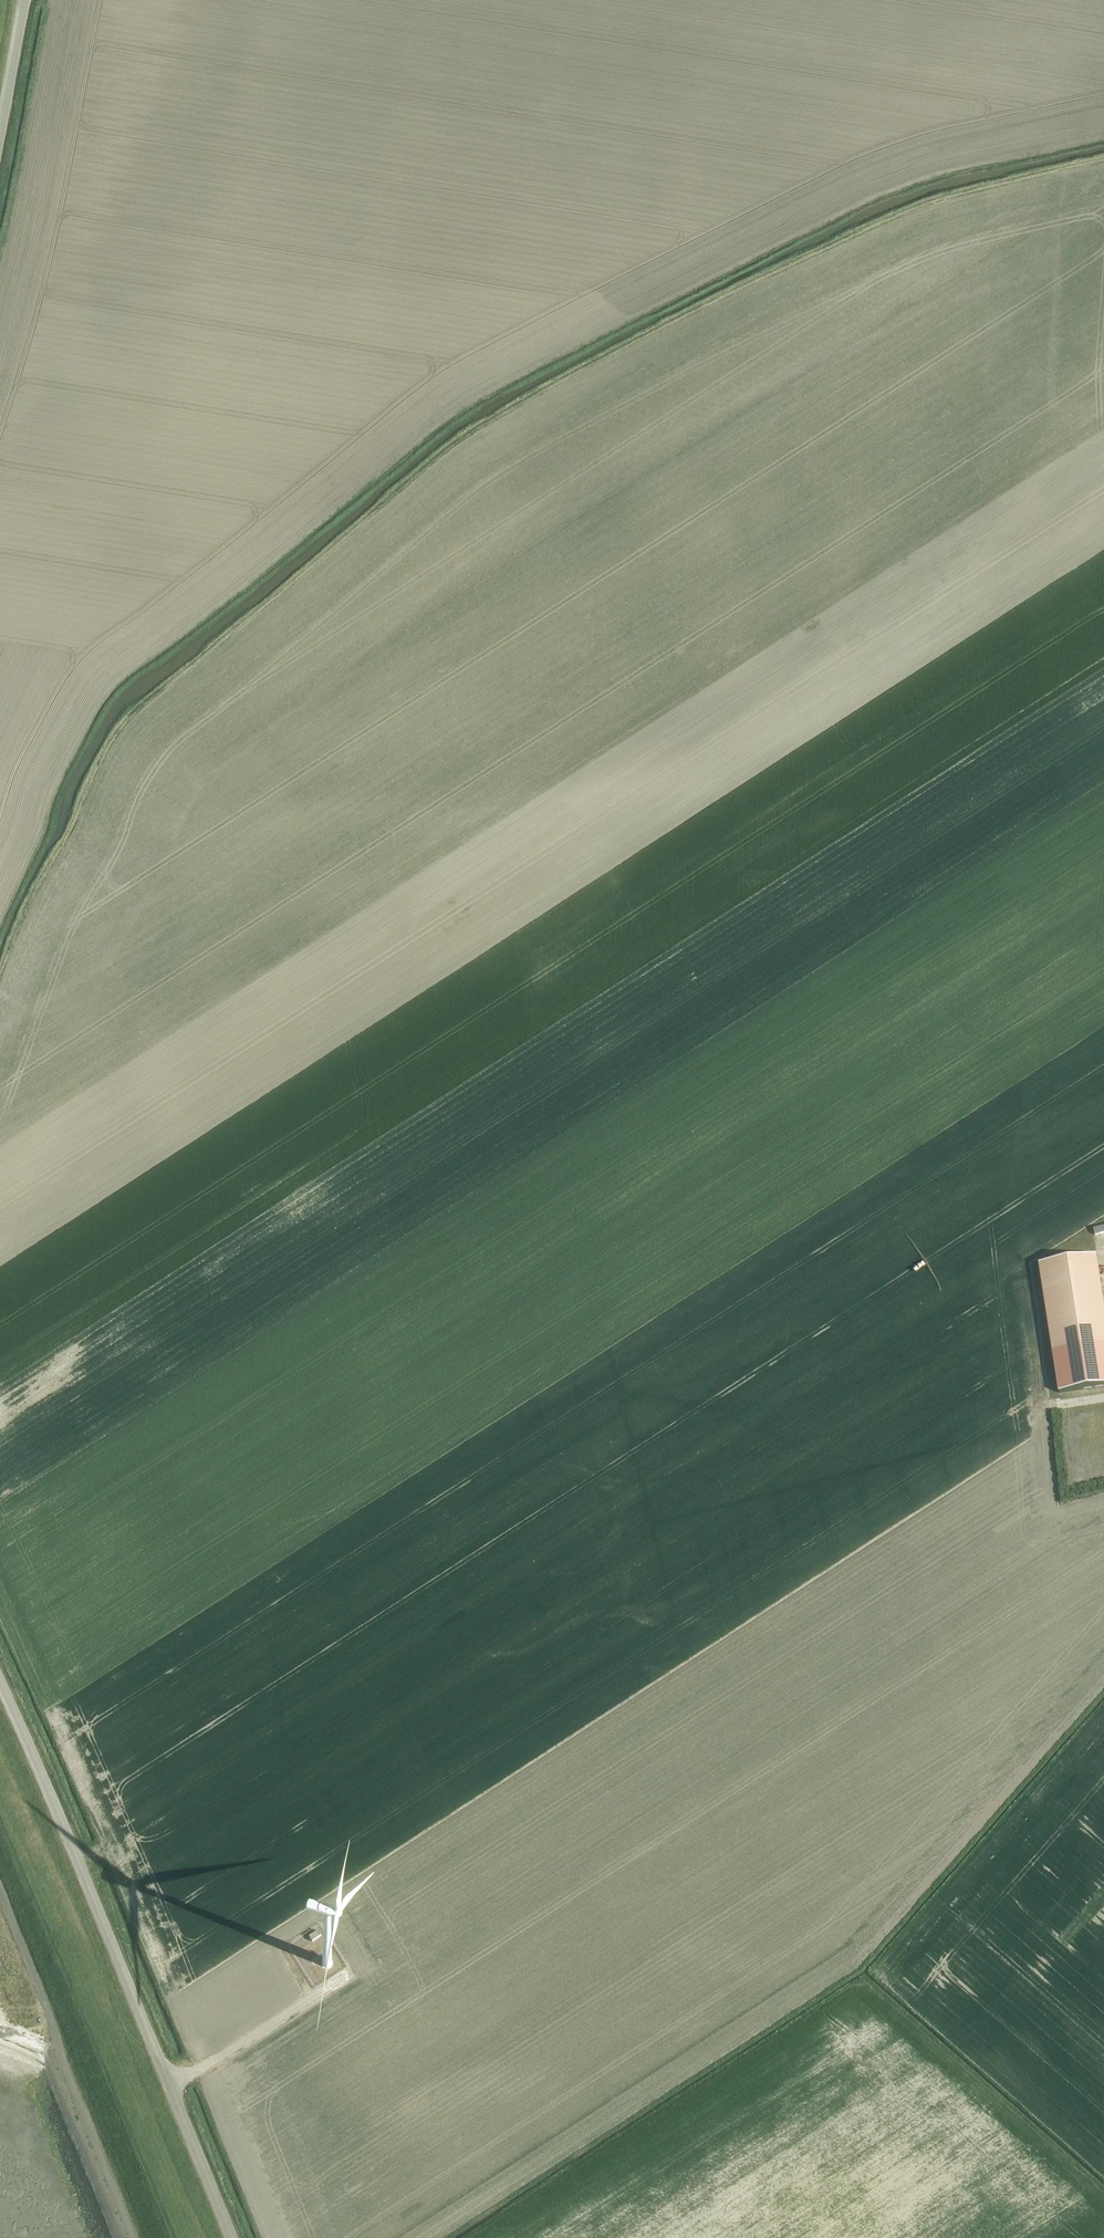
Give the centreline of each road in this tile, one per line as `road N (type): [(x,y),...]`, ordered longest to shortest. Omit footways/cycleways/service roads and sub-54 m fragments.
road 1 (unclassified): [(234,2237),(0,1684)]
road 2 (unclassified): [(0,170),(30,0)]

